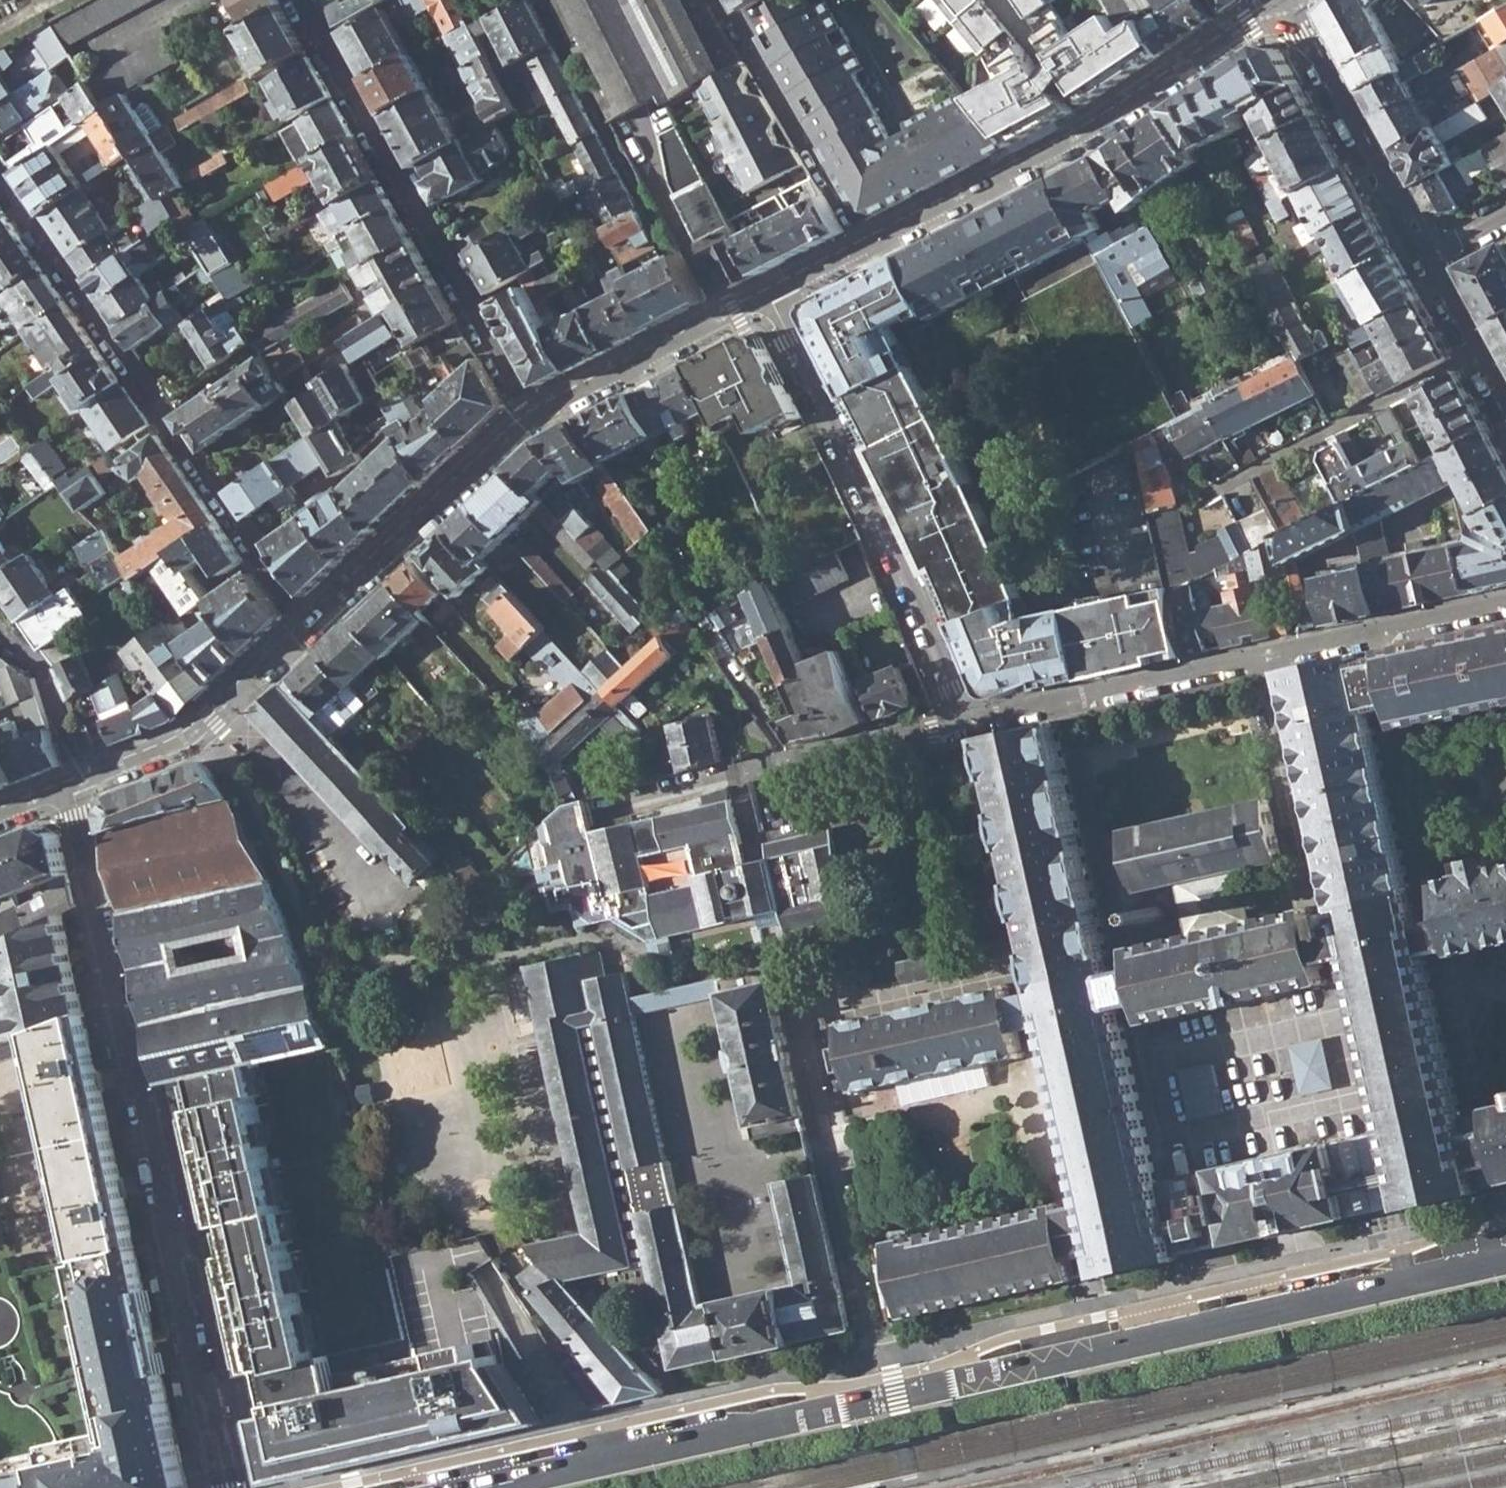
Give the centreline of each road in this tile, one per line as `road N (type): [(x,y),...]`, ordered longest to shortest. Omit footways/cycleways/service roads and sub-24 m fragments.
road 1 (tertiary): [(1505,1259),(479,1487)]
road 2 (residential): [(75,790),(224,1487)]
road 3 (residential): [(775,297),(1087,138),(1288,2)]
road 4 (residential): [(0,176),(313,626)]
road 5 (residential): [(1505,603),(970,719)]
road 6 (residential): [(299,0),(538,417)]
road 7 (residential): [(970,719),(775,297)]
road 8 (residential): [(903,737),(773,765),(785,819),(913,789)]
road 9 (residential): [(313,626),(538,417)]
road 10 (residential): [(75,790),(186,743),(313,626)]
road 11 (tertiary): [(1288,2),(1430,256)]
road 12 (residential): [(538,417),(775,297)]
road 13 (residential): [(0,635),(44,670),(75,790)]
road 14 (tertiary): [(1430,256),(1505,404)]

